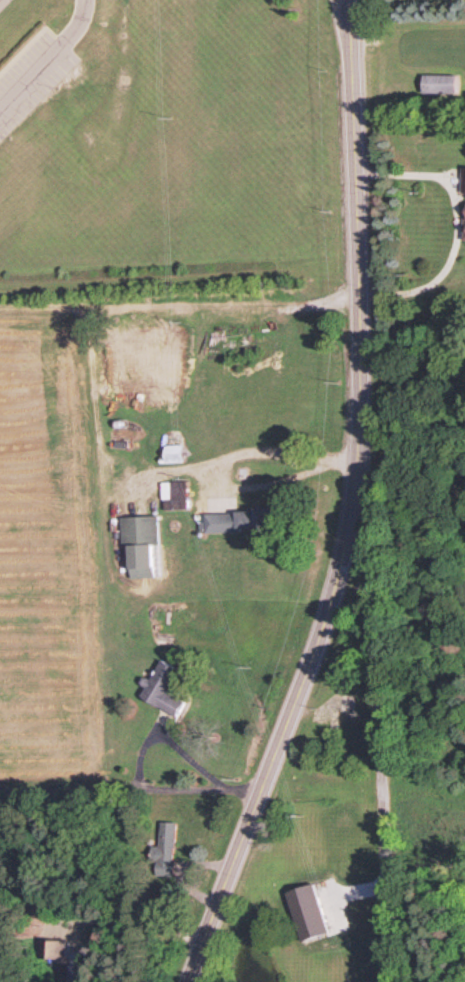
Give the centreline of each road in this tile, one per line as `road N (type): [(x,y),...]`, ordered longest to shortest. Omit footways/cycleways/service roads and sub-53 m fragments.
road 1 (tertiary): [(183,981),(337,584),(355,508),(362,424),(348,0)]
road 2 (residential): [(337,584),(365,601),(377,645),(390,981)]

